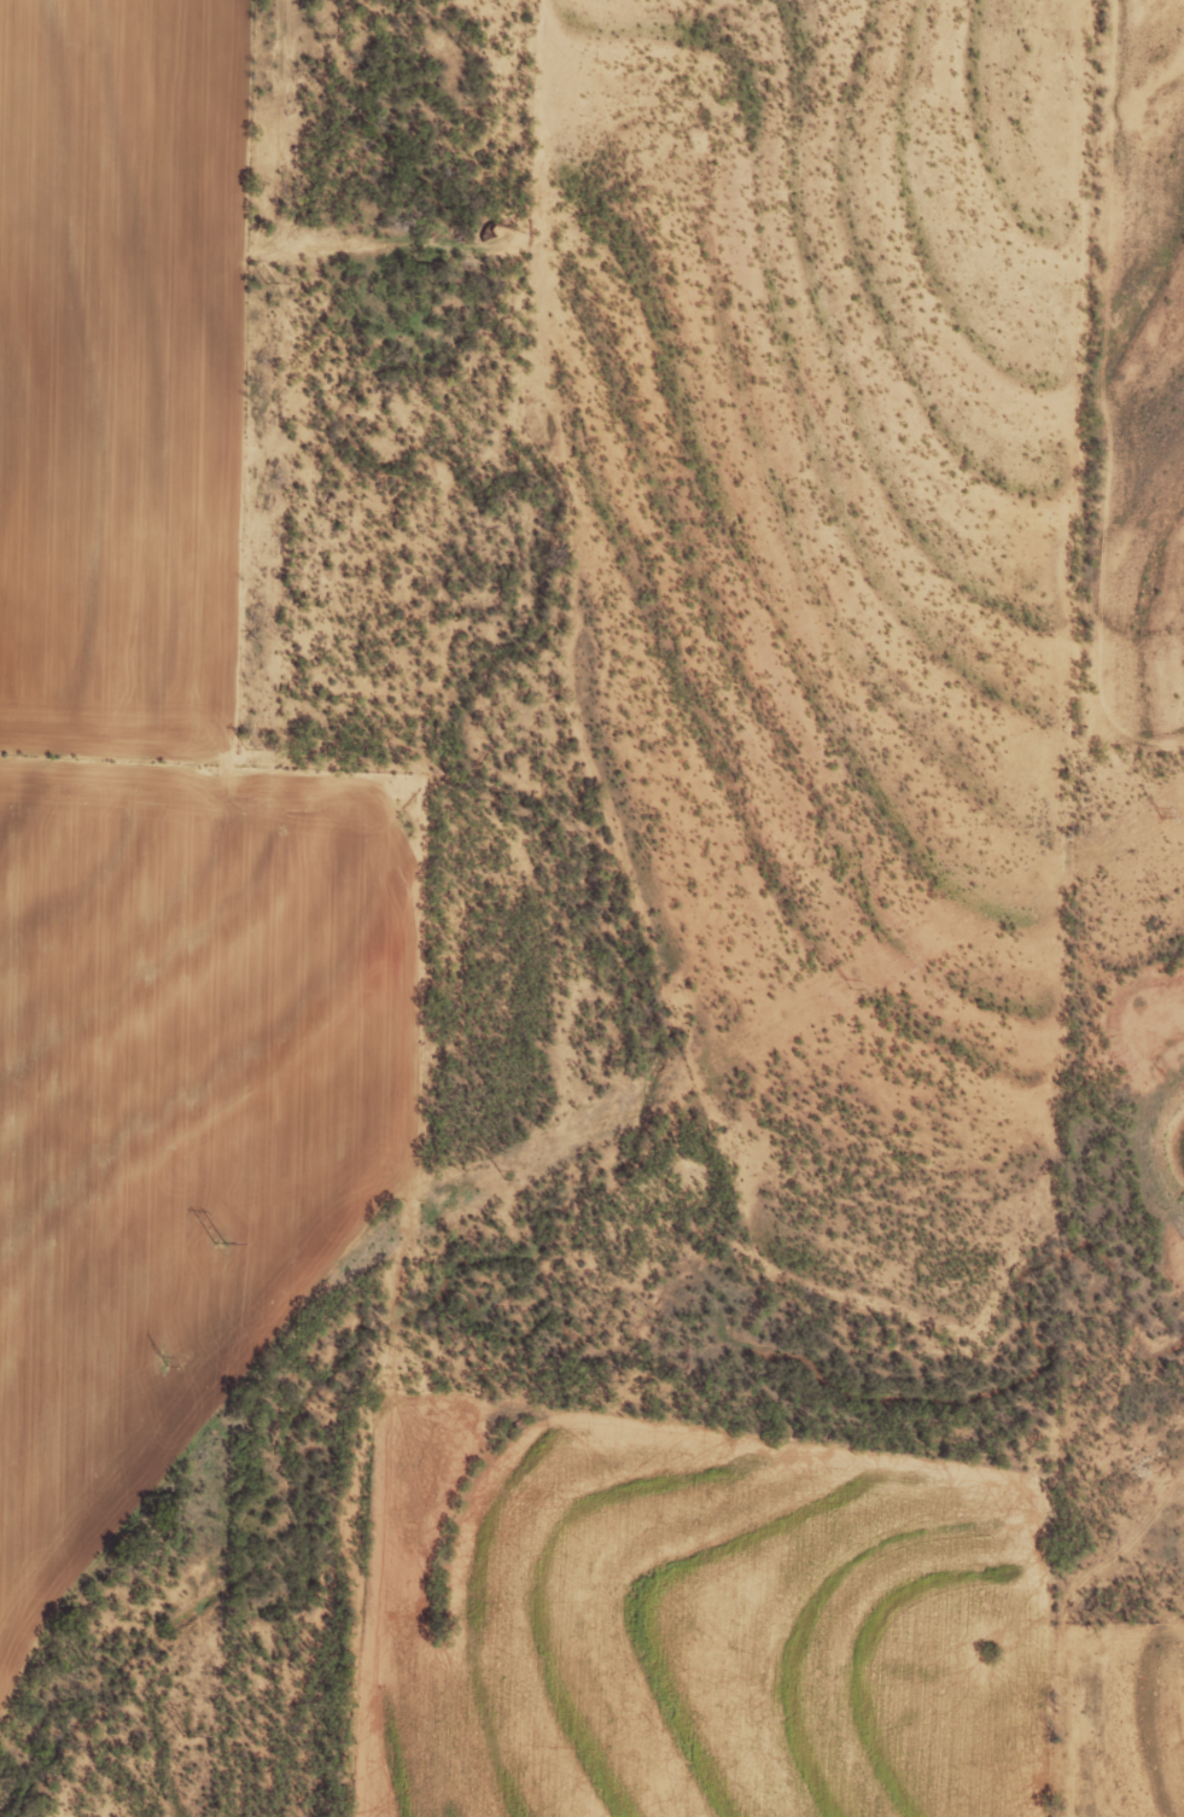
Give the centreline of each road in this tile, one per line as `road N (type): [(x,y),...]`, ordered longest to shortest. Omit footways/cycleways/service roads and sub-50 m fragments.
road 1 (track): [(846,1487),(486,1390),(432,1352),(426,943),(401,857),(322,808),(0,770)]

